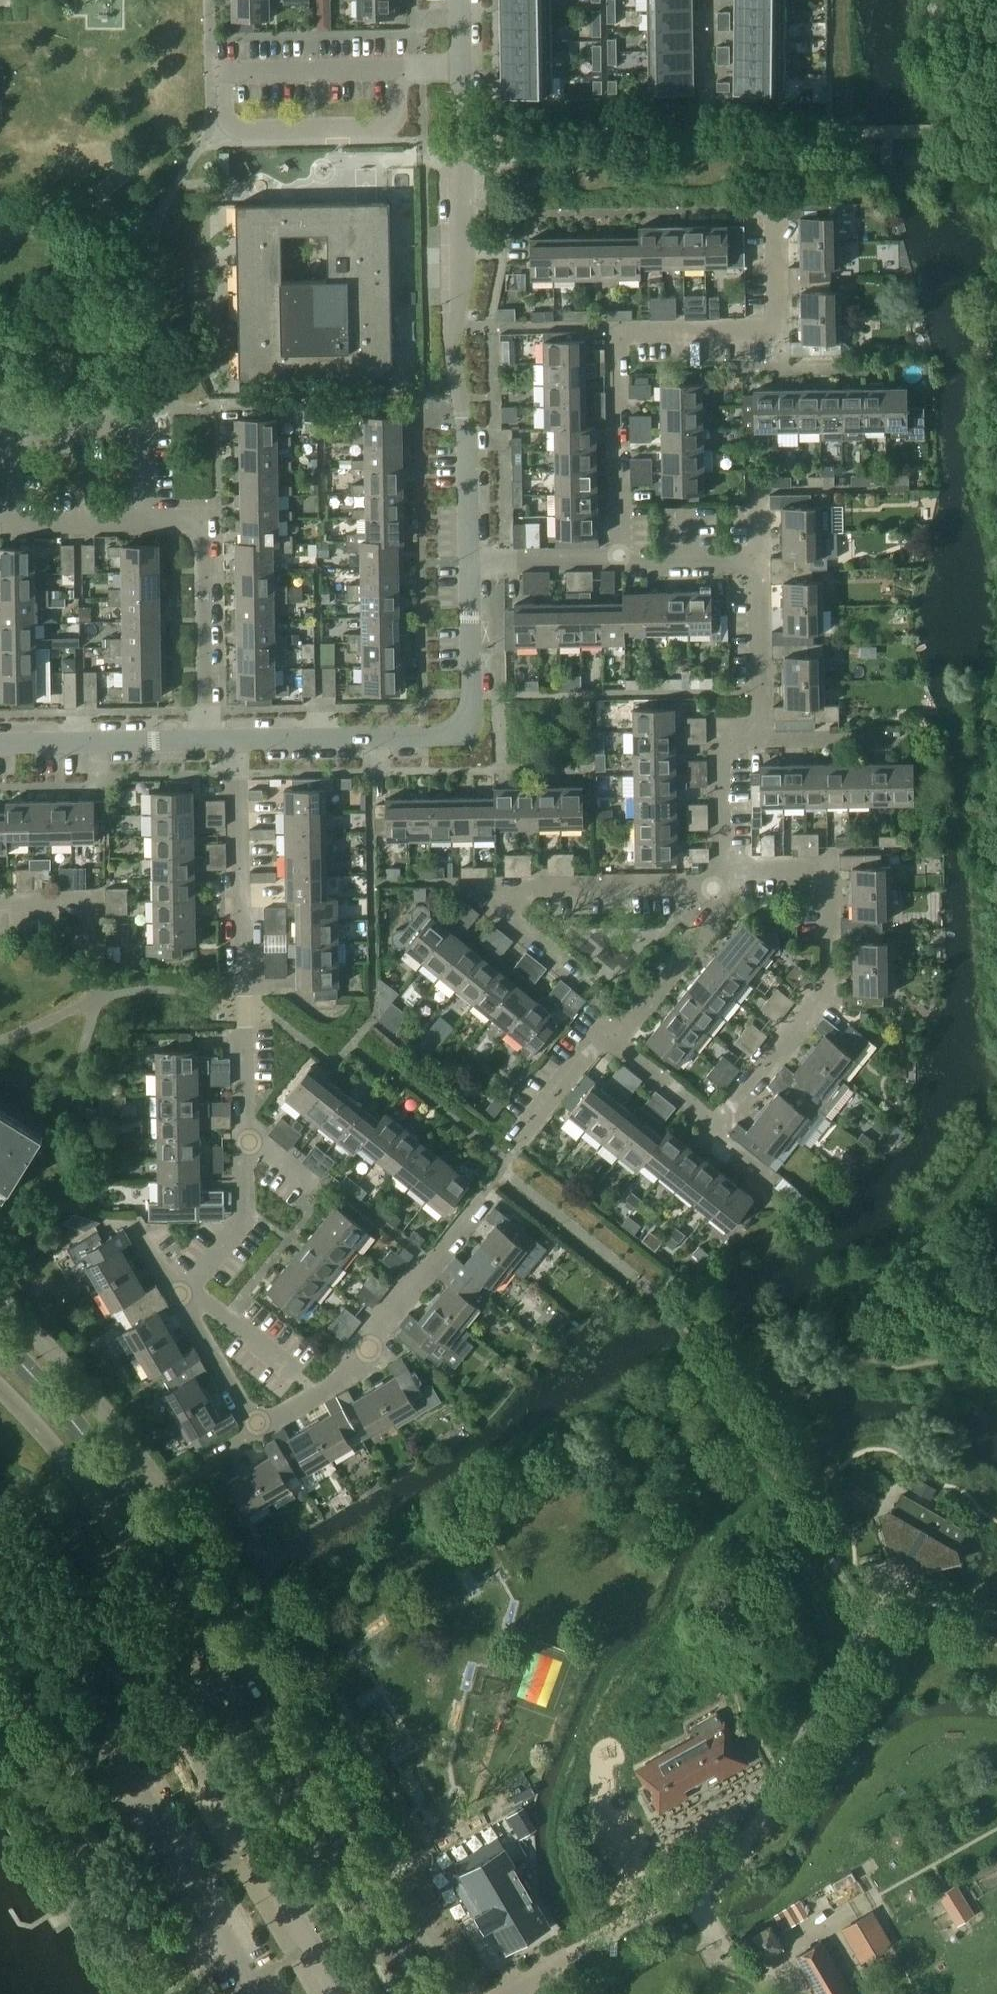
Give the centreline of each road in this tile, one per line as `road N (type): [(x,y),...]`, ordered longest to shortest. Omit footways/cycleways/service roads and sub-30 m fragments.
road 1 (tertiary): [(428,1993),(173,1559),(68,1414),(0,1338)]
road 2 (residential): [(181,1294),(244,1217),(237,741)]
road 3 (residential): [(620,557),(619,341),(778,334),(774,212)]
road 4 (residential): [(470,558),(466,426),(451,344),(463,66)]
road 5 (residential): [(719,883),(750,867),(828,866),(829,992),(714,1125)]
road 6 (residential): [(237,741),(451,737),(466,729),(470,558)]
road 7 (residential): [(577,978),(509,917),(509,883),(719,883)]
road 8 (residential): [(260,1430),(339,1382),(483,1193)]
road 9 (residential): [(205,742),(201,517),(149,519)]
road 10 (residential): [(211,69),(463,66)]
road 11 (residential): [(149,519),(14,520),(14,426)]
road 12 (residential): [(14,426),(148,425),(149,519)]
road 13 (residential): [(0,745),(205,742)]
road 14 (residential): [(612,1038),(630,1027),(720,914),(719,883)]
road 15 (track): [(689,1889),(727,1953),(767,1968),(822,1928)]
road 16 (residential): [(719,883),(718,740),(759,740)]
road 17 (residential): [(759,740),(756,564)]
road 18 (residential): [(181,1294),(260,1430)]
road 19 (residential): [(470,558),(620,557)]
road 20 (residential): [(759,740),(906,738)]
road 21 (residential): [(620,557),(636,566),(756,564)]
road 22 (residential): [(521,1133),(591,1045),(612,1038)]
road 23 (residential): [(714,1125),(612,1038)]

